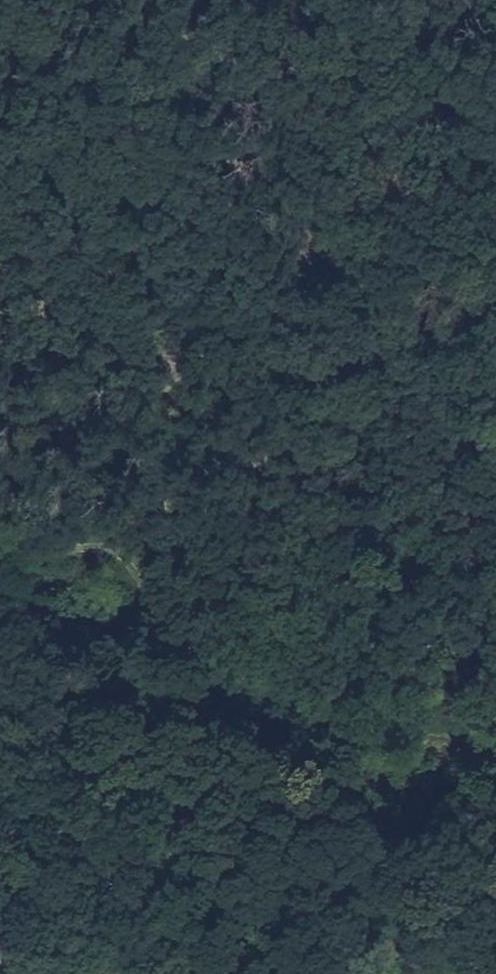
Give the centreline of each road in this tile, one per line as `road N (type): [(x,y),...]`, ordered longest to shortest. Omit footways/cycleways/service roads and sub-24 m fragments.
road 1 (track): [(495,743),(405,730),(309,703),(216,650),(130,560),(81,543),(44,556),(0,536)]

